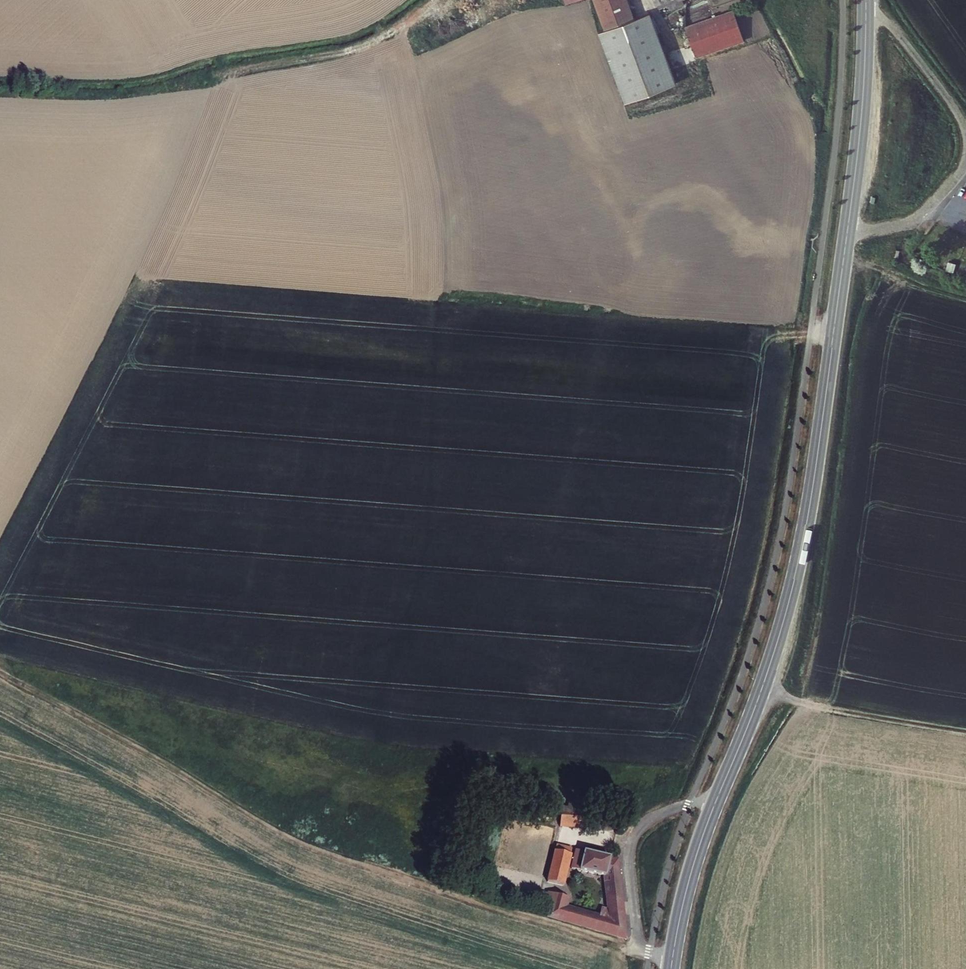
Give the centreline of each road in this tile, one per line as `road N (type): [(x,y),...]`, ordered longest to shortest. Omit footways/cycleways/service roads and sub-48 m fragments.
road 1 (tertiary): [(671,968),(696,855),(767,674),(801,549),(859,143),(866,0)]
road 2 (track): [(433,0),(374,42),(233,71)]

